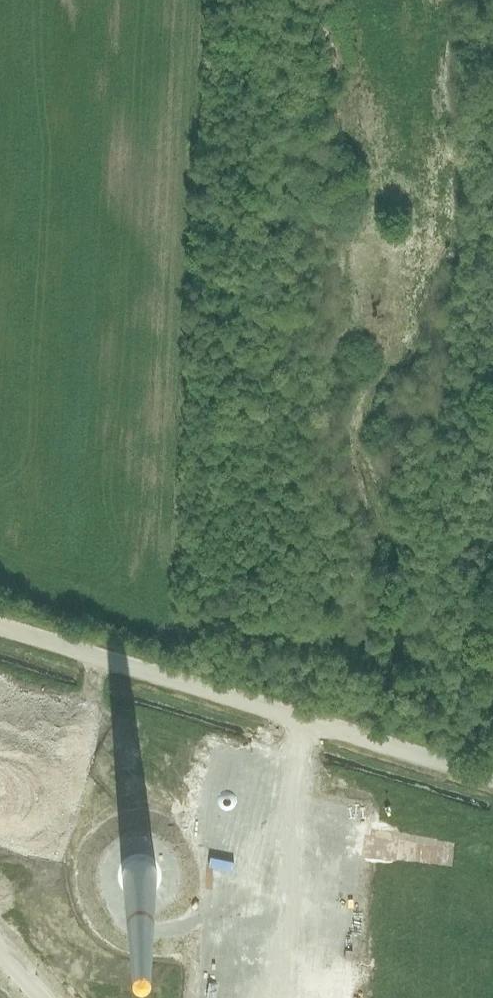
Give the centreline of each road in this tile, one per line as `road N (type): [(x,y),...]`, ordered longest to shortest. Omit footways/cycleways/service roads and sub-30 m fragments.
road 1 (track): [(0,630),(492,781)]

